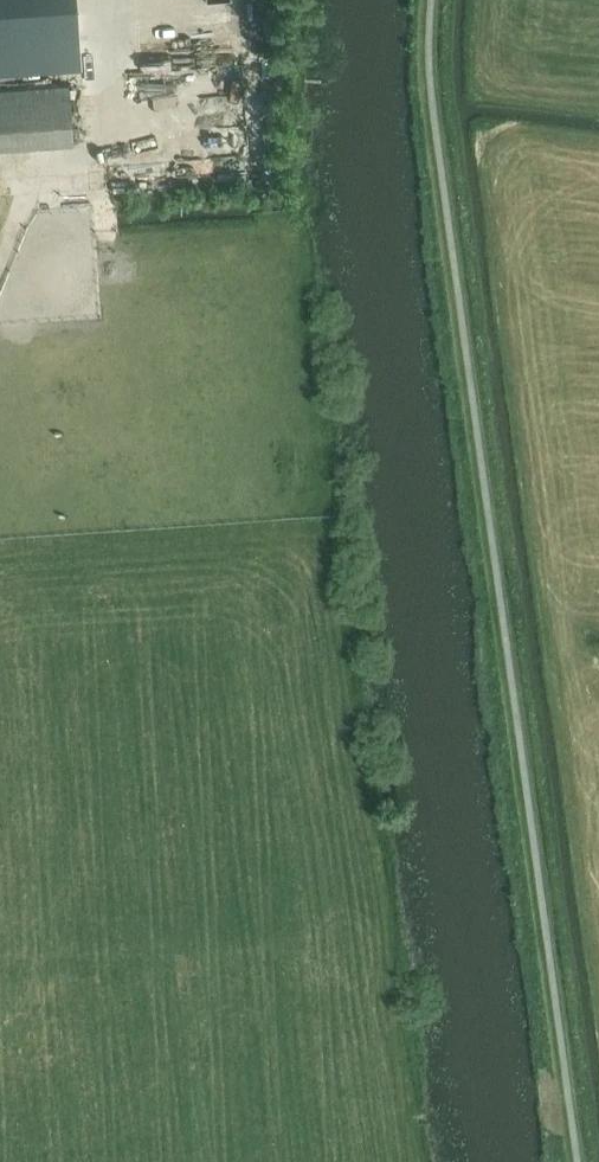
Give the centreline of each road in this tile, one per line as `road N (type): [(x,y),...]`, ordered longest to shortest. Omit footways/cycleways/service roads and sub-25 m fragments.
road 1 (track): [(0,259),(39,182),(102,145),(118,111),(110,0)]

